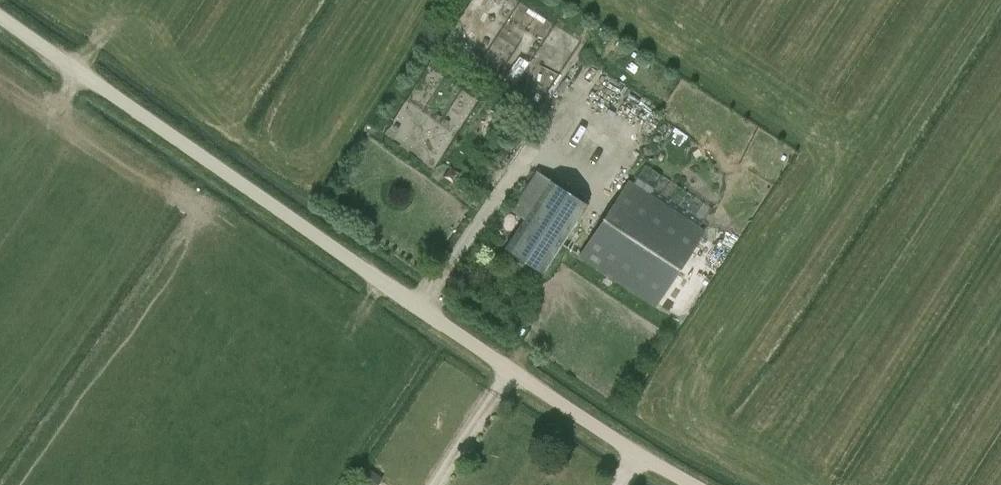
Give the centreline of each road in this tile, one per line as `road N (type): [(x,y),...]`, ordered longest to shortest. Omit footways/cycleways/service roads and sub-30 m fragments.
road 1 (unclassified): [(694,484),(0,29)]

